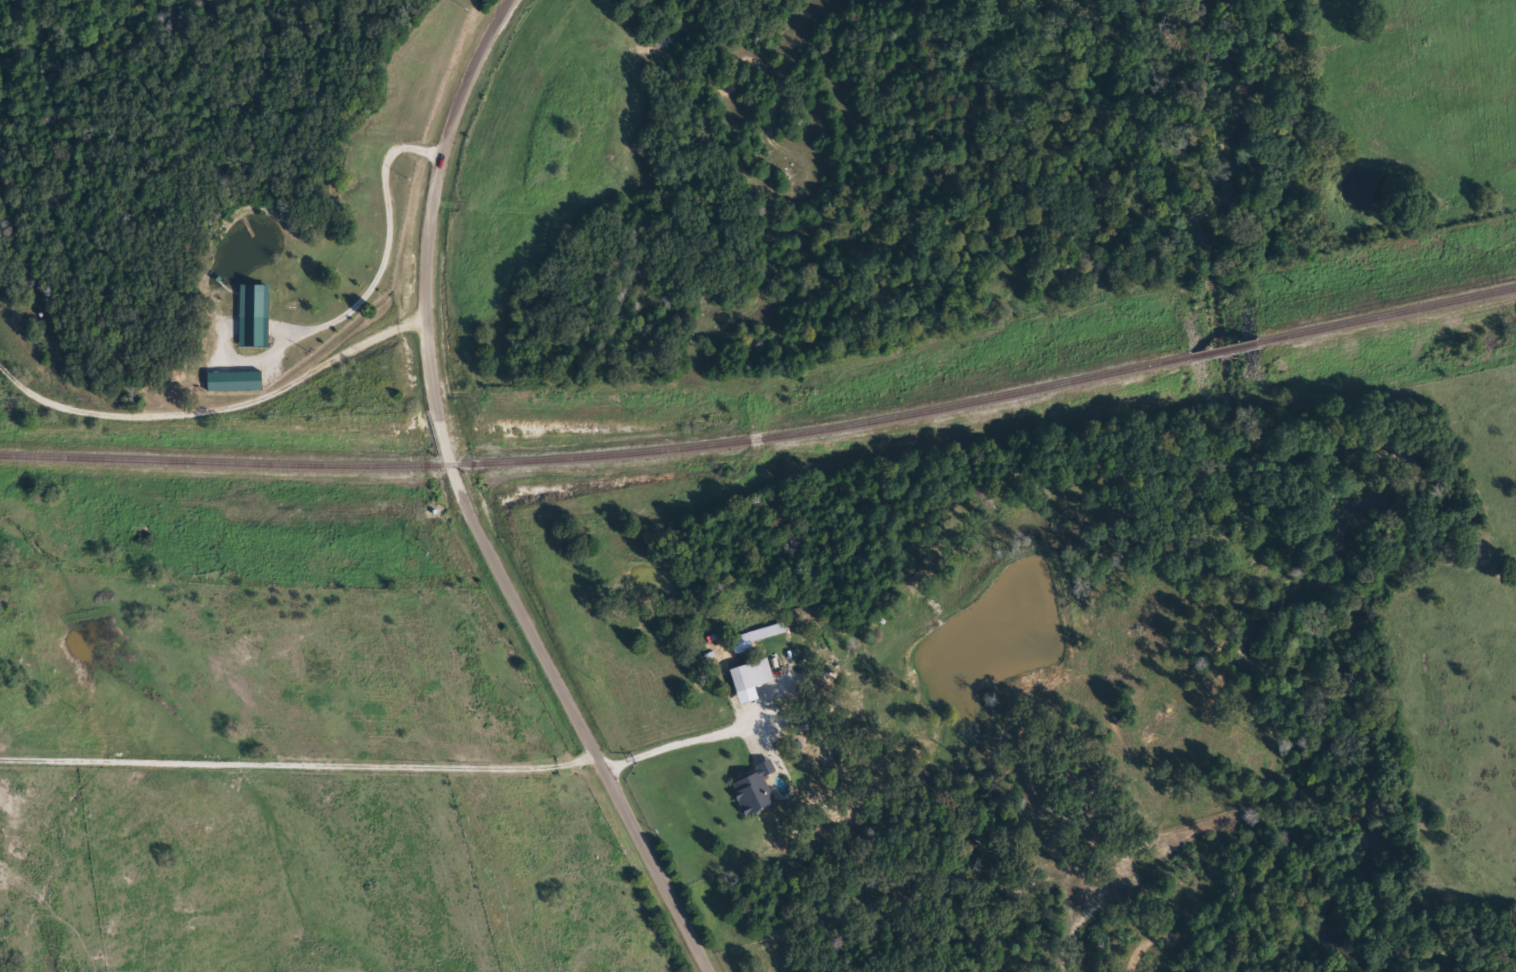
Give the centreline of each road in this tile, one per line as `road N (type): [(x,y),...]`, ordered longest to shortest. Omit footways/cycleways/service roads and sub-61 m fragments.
road 1 (residential): [(709,971),(473,528),(412,303),(421,183),(485,38),(517,0)]

